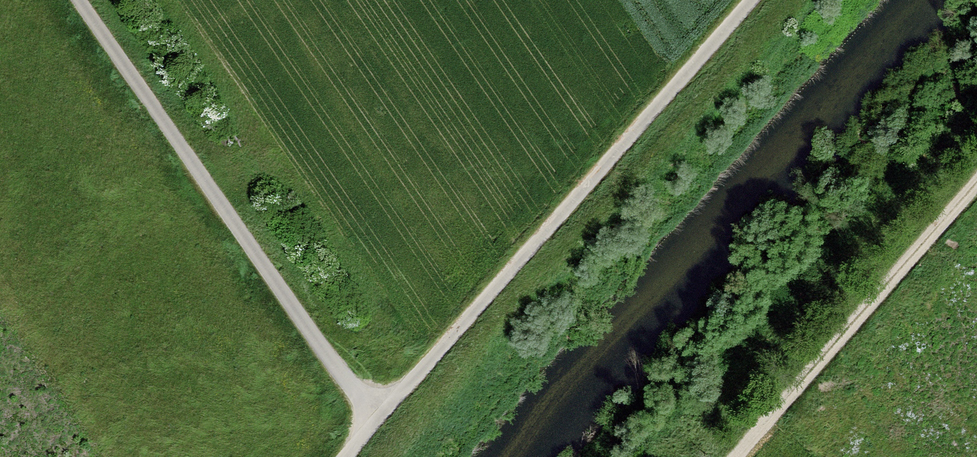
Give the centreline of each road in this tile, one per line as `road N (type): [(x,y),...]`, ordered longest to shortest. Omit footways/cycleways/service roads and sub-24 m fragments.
road 1 (track): [(329,456),(750,0)]
road 2 (track): [(79,0),(330,360),(374,406)]
road 3 (track): [(732,456),(976,186)]

